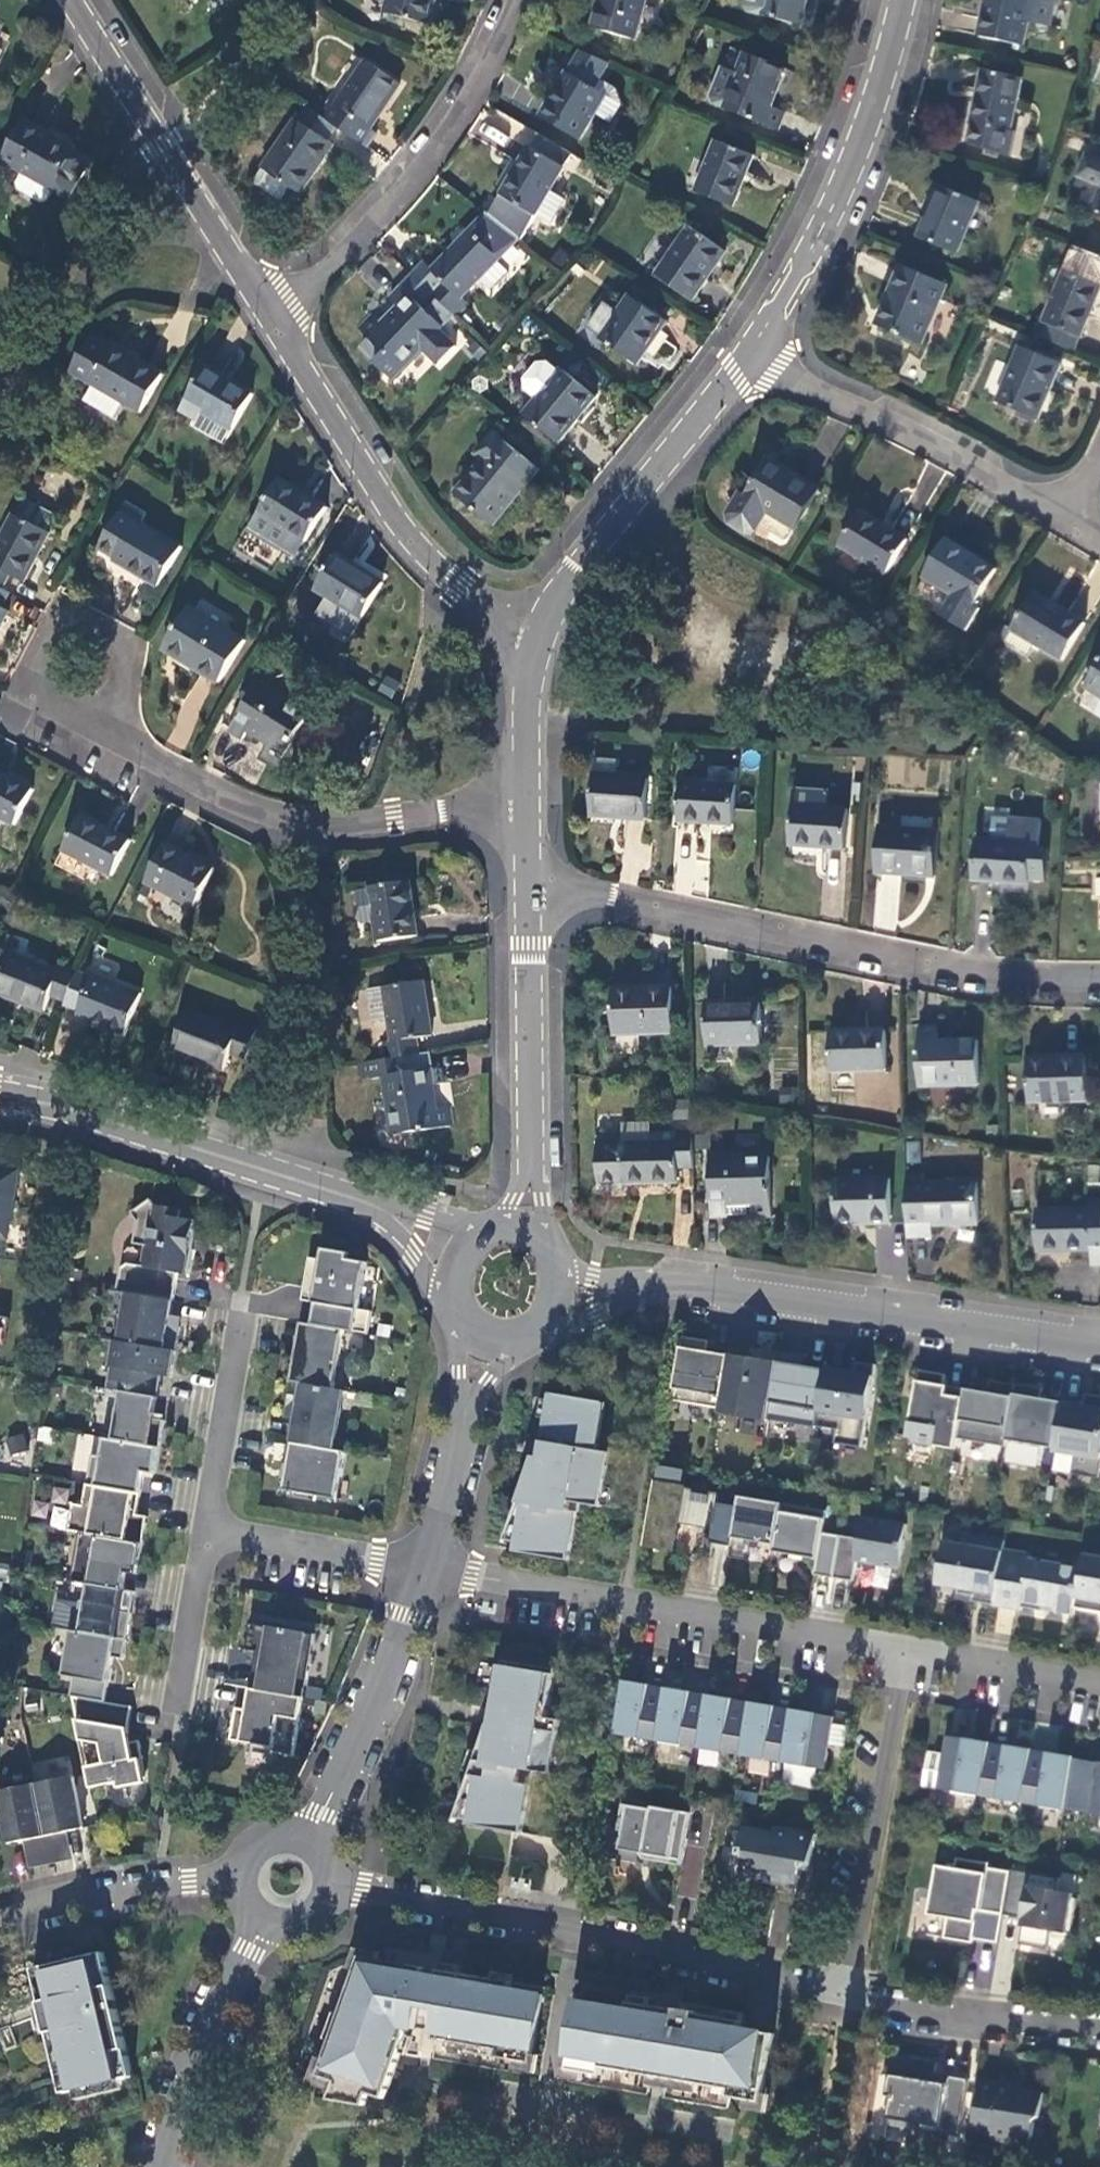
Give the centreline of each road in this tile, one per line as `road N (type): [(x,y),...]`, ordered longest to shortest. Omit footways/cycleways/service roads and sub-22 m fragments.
road 1 (residential): [(532,885),(991,985),(1099,984)]
road 2 (residential): [(346,1891),(842,1997)]
road 3 (residential): [(901,1652),(433,1571)]
road 4 (residential): [(531,804),(296,829),(134,742),(108,705)]
road 5 (tertiary): [(672,1290),(1099,1351)]
road 6 (residential): [(520,0),(496,55),(415,183),(284,329)]
road 7 (residential): [(529,644),(404,531),(284,329)]
road 8 (tertiary): [(748,358),(826,223),(881,75),(898,0)]
road 9 (tertiary): [(373,1208),(71,1113),(0,1101)]
road 10 (residential): [(284,329),(79,0)]
road 11 (residential): [(1080,514),(748,358)]
road 12 (tertiary): [(529,644),(578,565),(748,358)]
road 13 (residential): [(842,1997),(901,1652)]
road 14 (tertiary): [(526,1231),(532,885)]
road 15 (residential): [(433,1571),(316,1836)]
road 16 (residential): [(842,1997),(1099,2026)]
road 17 (residential): [(108,705),(123,673),(117,651),(90,630),(65,632),(46,647),(41,690),(67,713),(97,712)]
road 18 (residential): [(258,1937),(203,2045),(167,2166)]
road 19 (residential): [(201,1528),(240,1293)]
road 20 (residential): [(489,1340),(433,1571)]
road 21 (residential): [(433,1571),(201,1528)]
road 22 (residential): [(230,1891),(156,1888),(0,1922)]
road 23 (residential): [(1099,1686),(901,1652)]
road 24 (residential): [(176,1706),(201,1528)]
road 25 (tertiary): [(531,804),(529,644)]
road 26 (tertiary): [(551,1323),(672,1290)]
road 27 (residential): [(316,1836),(281,1830),(249,1844),(230,1891)]

